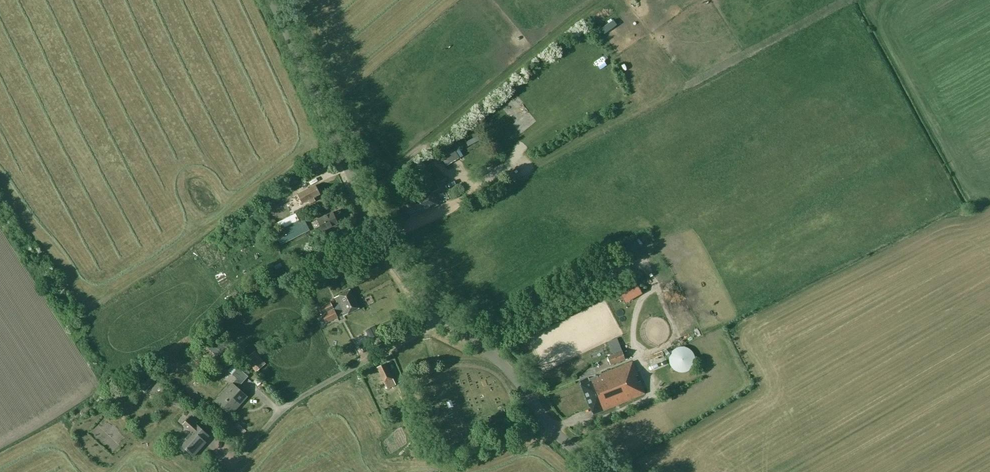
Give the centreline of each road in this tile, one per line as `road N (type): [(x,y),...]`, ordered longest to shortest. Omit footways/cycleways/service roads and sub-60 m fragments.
road 1 (tertiary): [(437,312),(381,240),(272,0)]
road 2 (residential): [(244,452),(291,403),(437,312)]
road 3 (tertiary): [(613,471),(560,437),(507,369),(437,312)]

